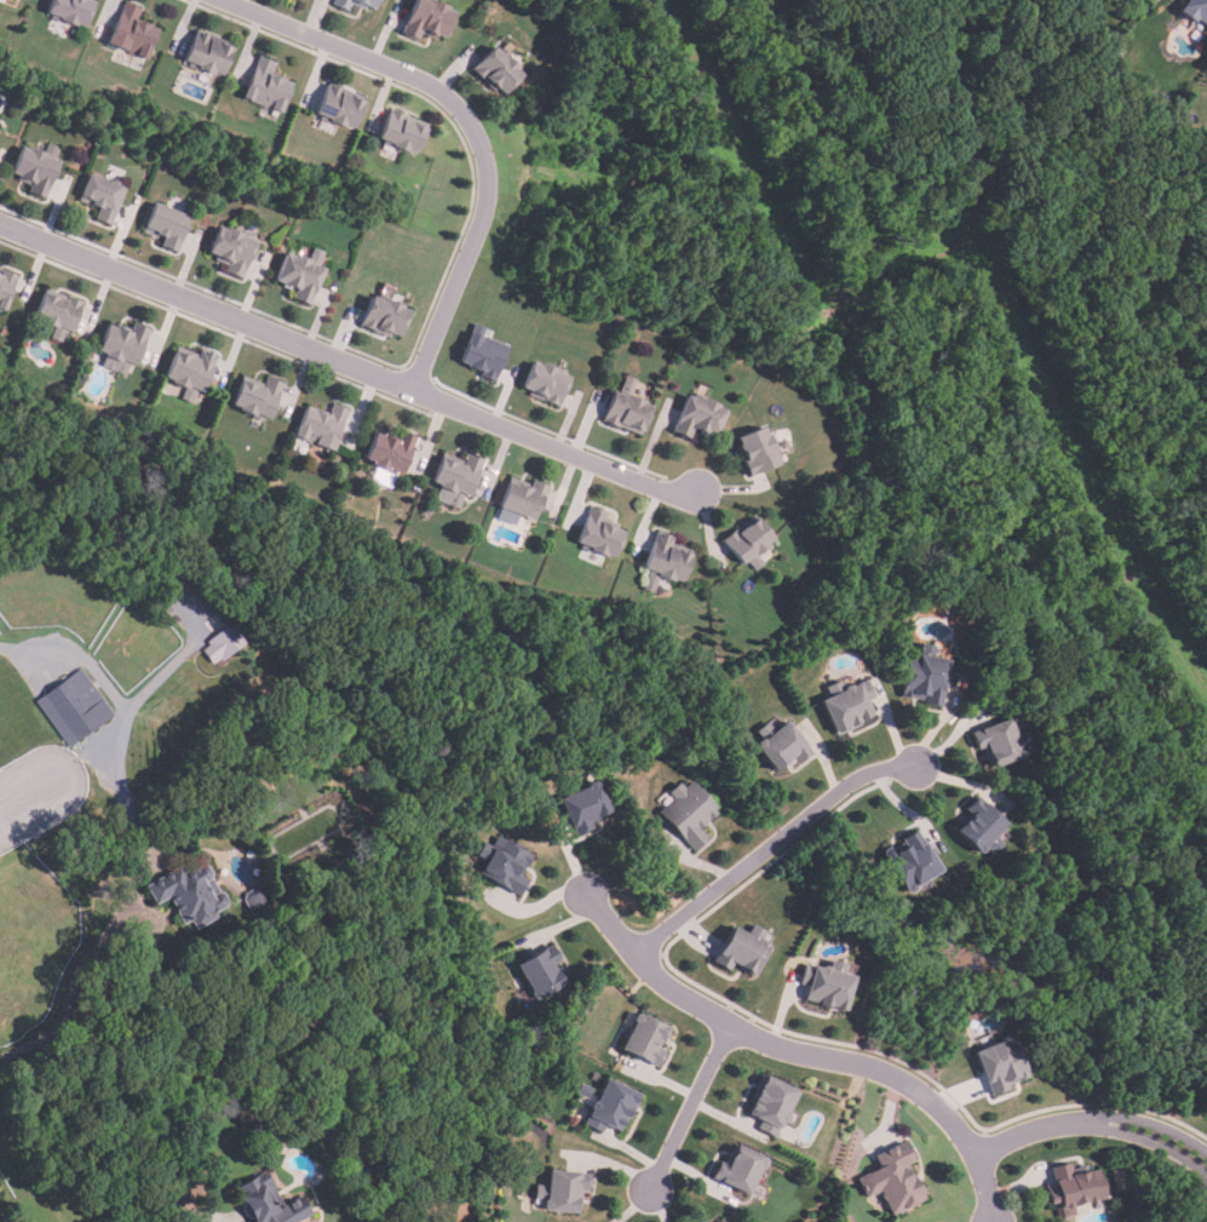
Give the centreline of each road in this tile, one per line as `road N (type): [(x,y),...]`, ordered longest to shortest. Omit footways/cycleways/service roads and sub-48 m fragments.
road 1 (residential): [(0,225),(669,494),(696,492)]
road 2 (residential): [(218,0),(424,82),(467,120),(484,151),(489,185),(482,216),(413,391)]
road 3 (residential): [(993,1221),(975,1155),(955,1123),(921,1092),(880,1068),(801,1056),(729,1031),(665,986),(588,895)]
road 4 (residential): [(639,954),(861,778),(910,764)]
road 5 (residential): [(650,1192),(729,1031)]
road 6 (residential): [(1090,1121),(1159,1144),(1206,1178)]
road 7 (residential): [(1206,1157),(1167,1131),(1117,1118),(1090,1121)]
road 8 (residential): [(975,1155),(1090,1121)]

